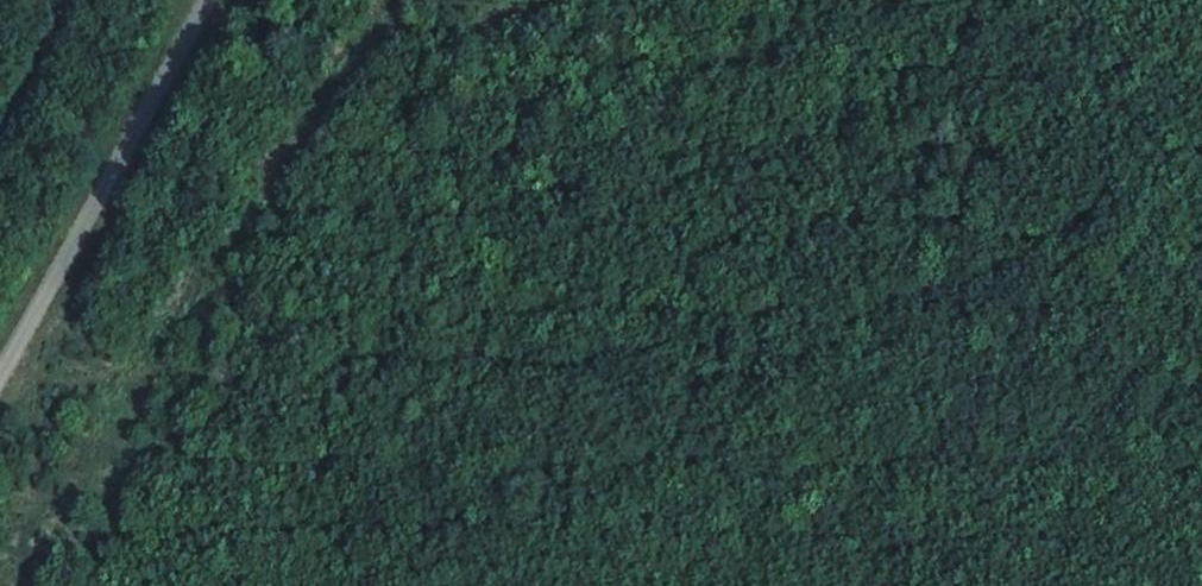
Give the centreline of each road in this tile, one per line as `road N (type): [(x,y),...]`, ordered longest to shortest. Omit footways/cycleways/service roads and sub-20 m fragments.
road 1 (unclassified): [(0,359),(195,0)]

